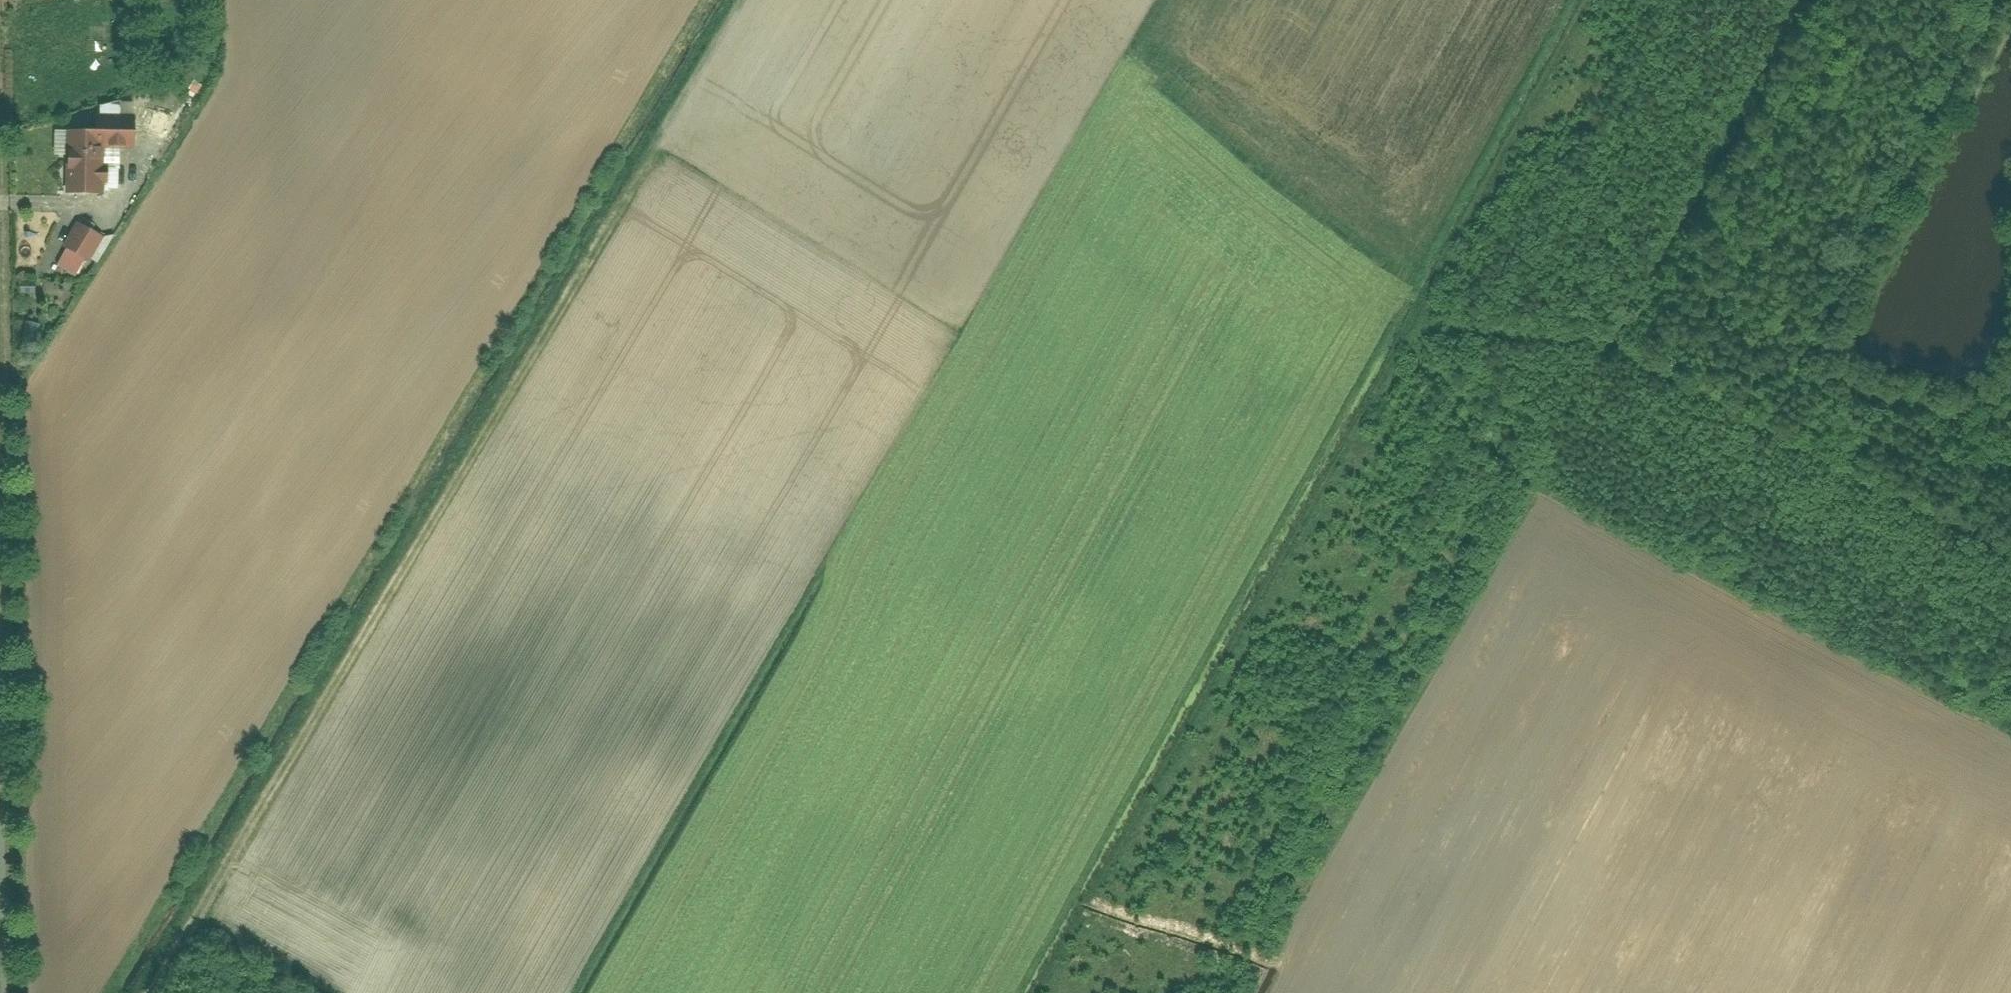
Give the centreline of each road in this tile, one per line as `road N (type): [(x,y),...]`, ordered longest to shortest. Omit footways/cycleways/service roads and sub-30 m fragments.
road 1 (track): [(152,992),(219,885)]

